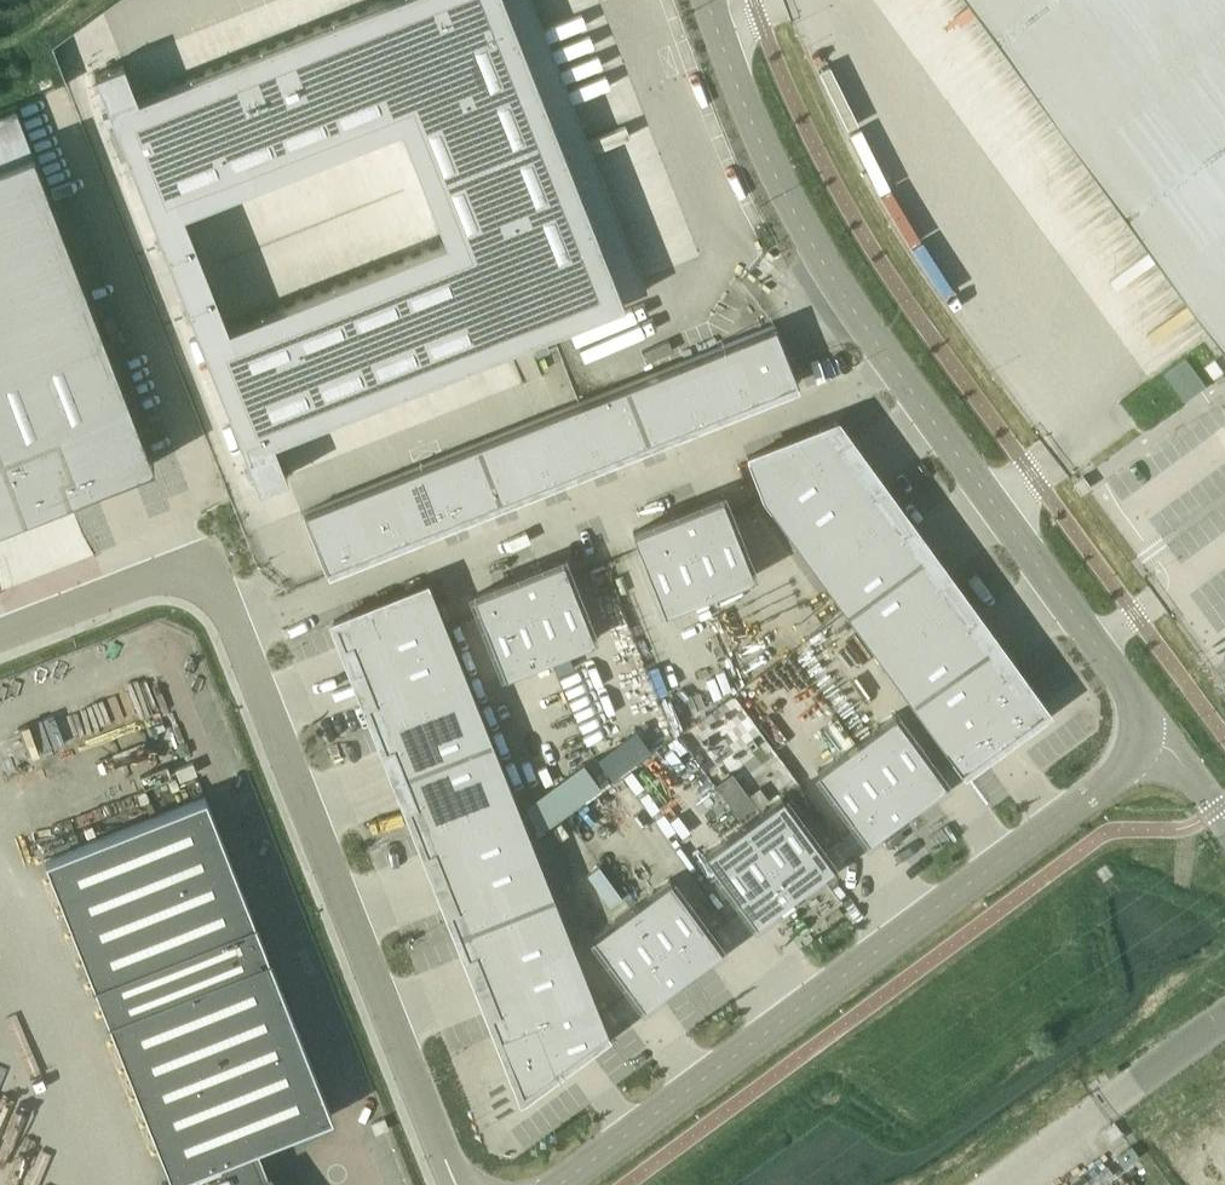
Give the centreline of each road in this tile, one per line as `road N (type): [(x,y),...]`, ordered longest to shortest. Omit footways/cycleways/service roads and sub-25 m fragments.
road 1 (unclassified): [(0,637),(161,576),(198,574),(222,599),(458,1184)]
road 2 (tertiary): [(1166,735),(1038,571),(824,263),(776,175),(706,0)]
road 3 (tertiary): [(559,1184),(1166,735)]
road 4 (unclassified): [(1079,1130),(1224,1024)]

